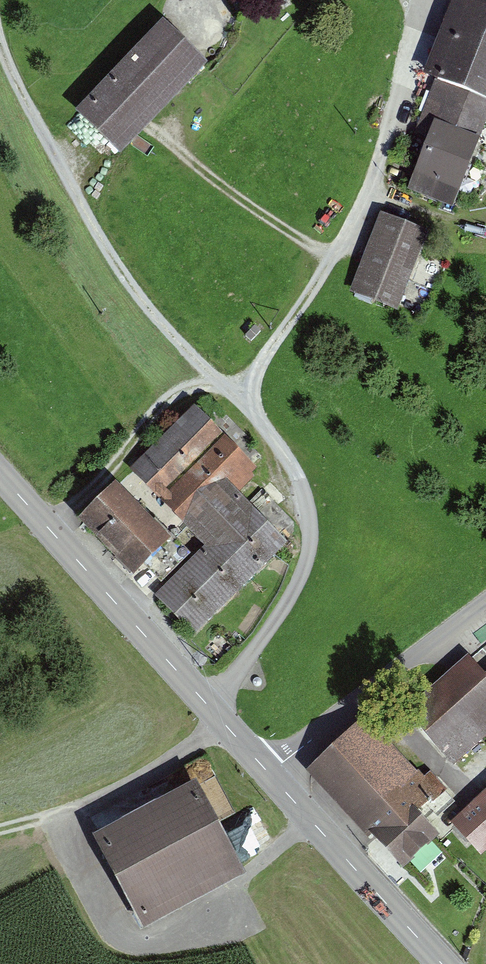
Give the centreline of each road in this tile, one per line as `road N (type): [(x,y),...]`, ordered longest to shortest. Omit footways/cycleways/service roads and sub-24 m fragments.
road 1 (track): [(208,705),(283,613),(310,547),(297,481),(243,390),(331,258)]
road 2 (track): [(243,390),(213,382),(146,308),(95,230),(0,42)]
road 3 (tertiary): [(0,474),(269,773)]
road 4 (track): [(62,817),(113,923),(147,939),(216,912),(311,820)]
road 5 (track): [(331,258),(367,201),(389,133),(416,34),(407,0)]
road 6 (residential): [(269,773),(485,602)]
road 7 (tertiary): [(269,773),(443,963)]
road 8 (track): [(0,831),(101,801),(224,724)]
road 9 (track): [(50,530),(173,397),(213,382)]
road 10 (track): [(159,134),(229,193),(331,258)]
road 11 (track): [(485,195),(474,209),(457,213),(367,201)]

